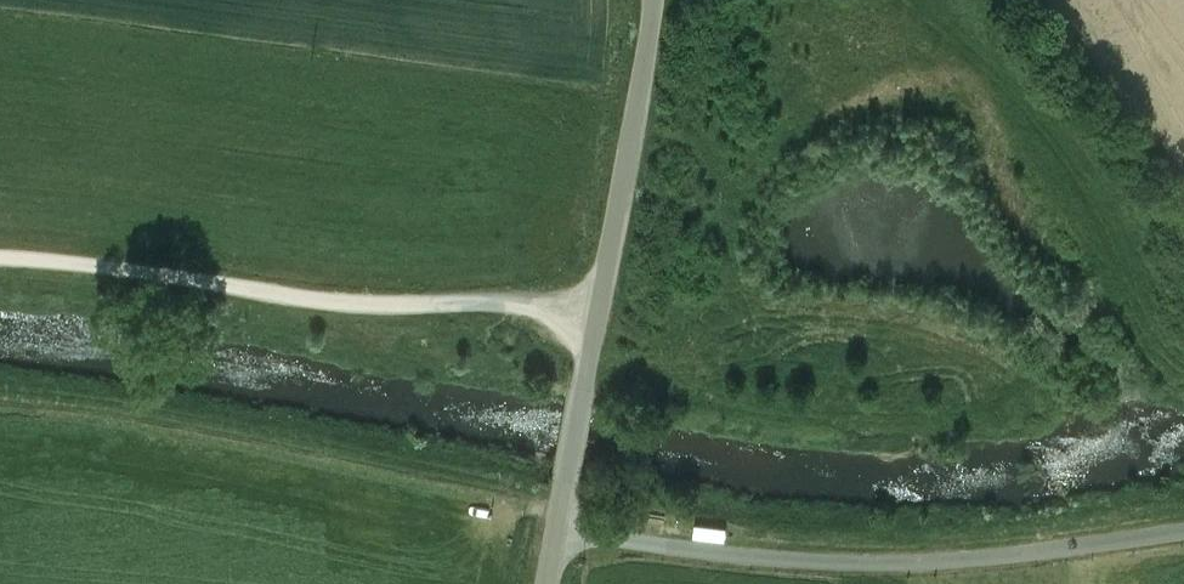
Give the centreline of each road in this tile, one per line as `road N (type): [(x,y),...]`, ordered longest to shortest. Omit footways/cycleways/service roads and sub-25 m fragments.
road 1 (unclassified): [(1183,536),(940,568),(761,564),(560,527)]
road 2 (track): [(596,315),(509,298),(361,307),(0,258)]
road 3 (unclassified): [(656,0),(560,527)]

